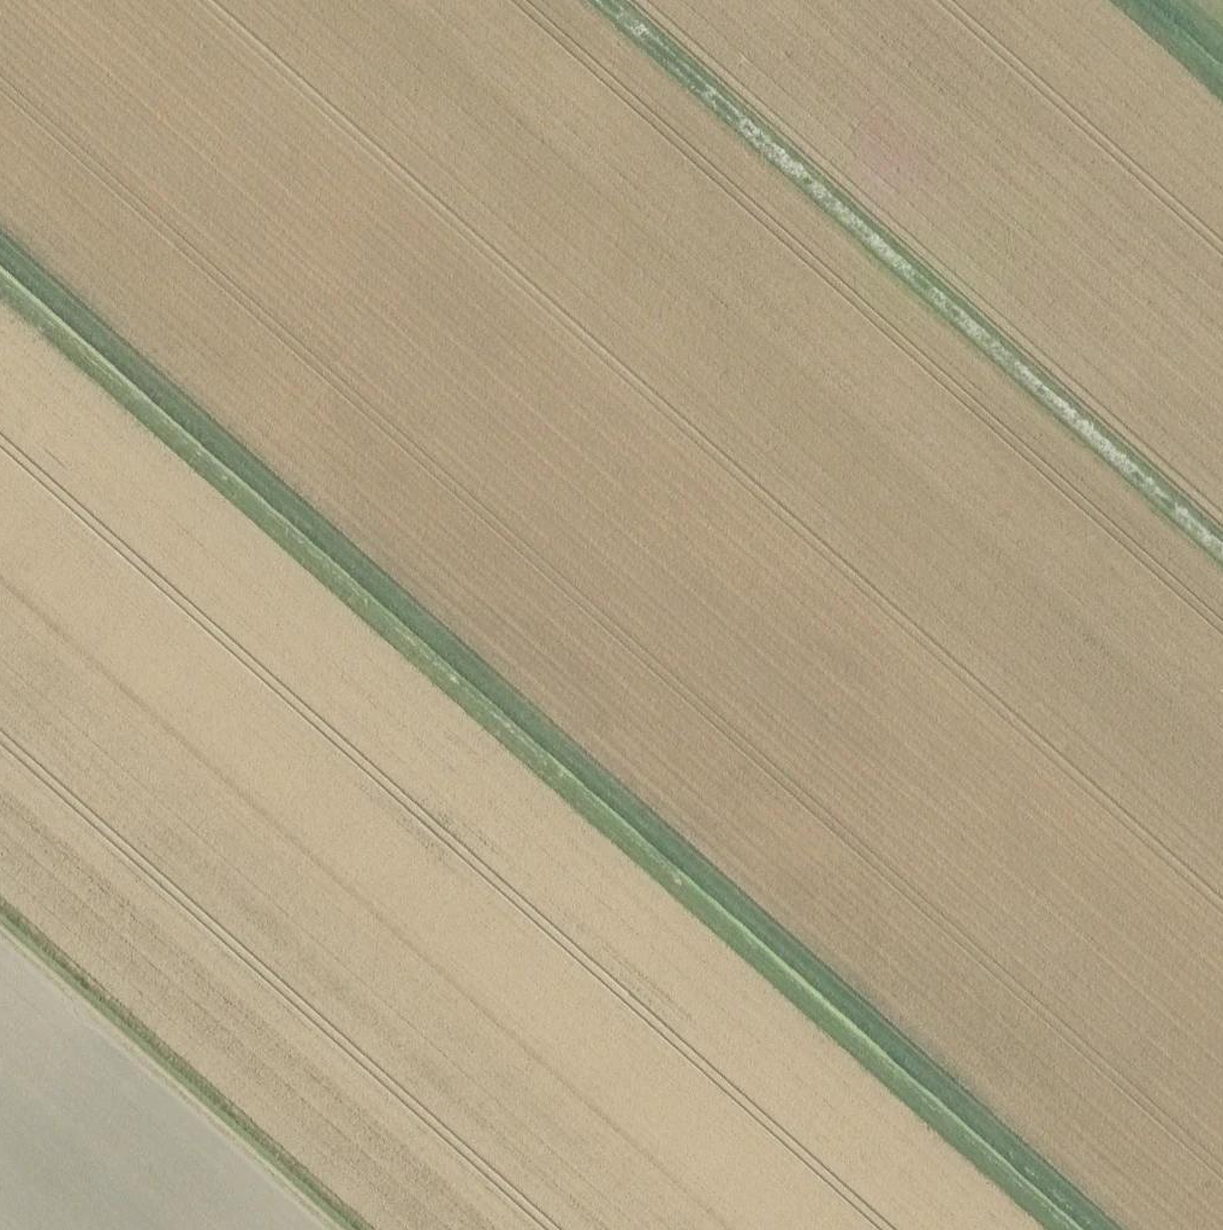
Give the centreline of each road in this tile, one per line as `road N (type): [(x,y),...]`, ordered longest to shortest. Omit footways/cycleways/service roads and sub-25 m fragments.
road 1 (track): [(596,0),(1222,555)]

